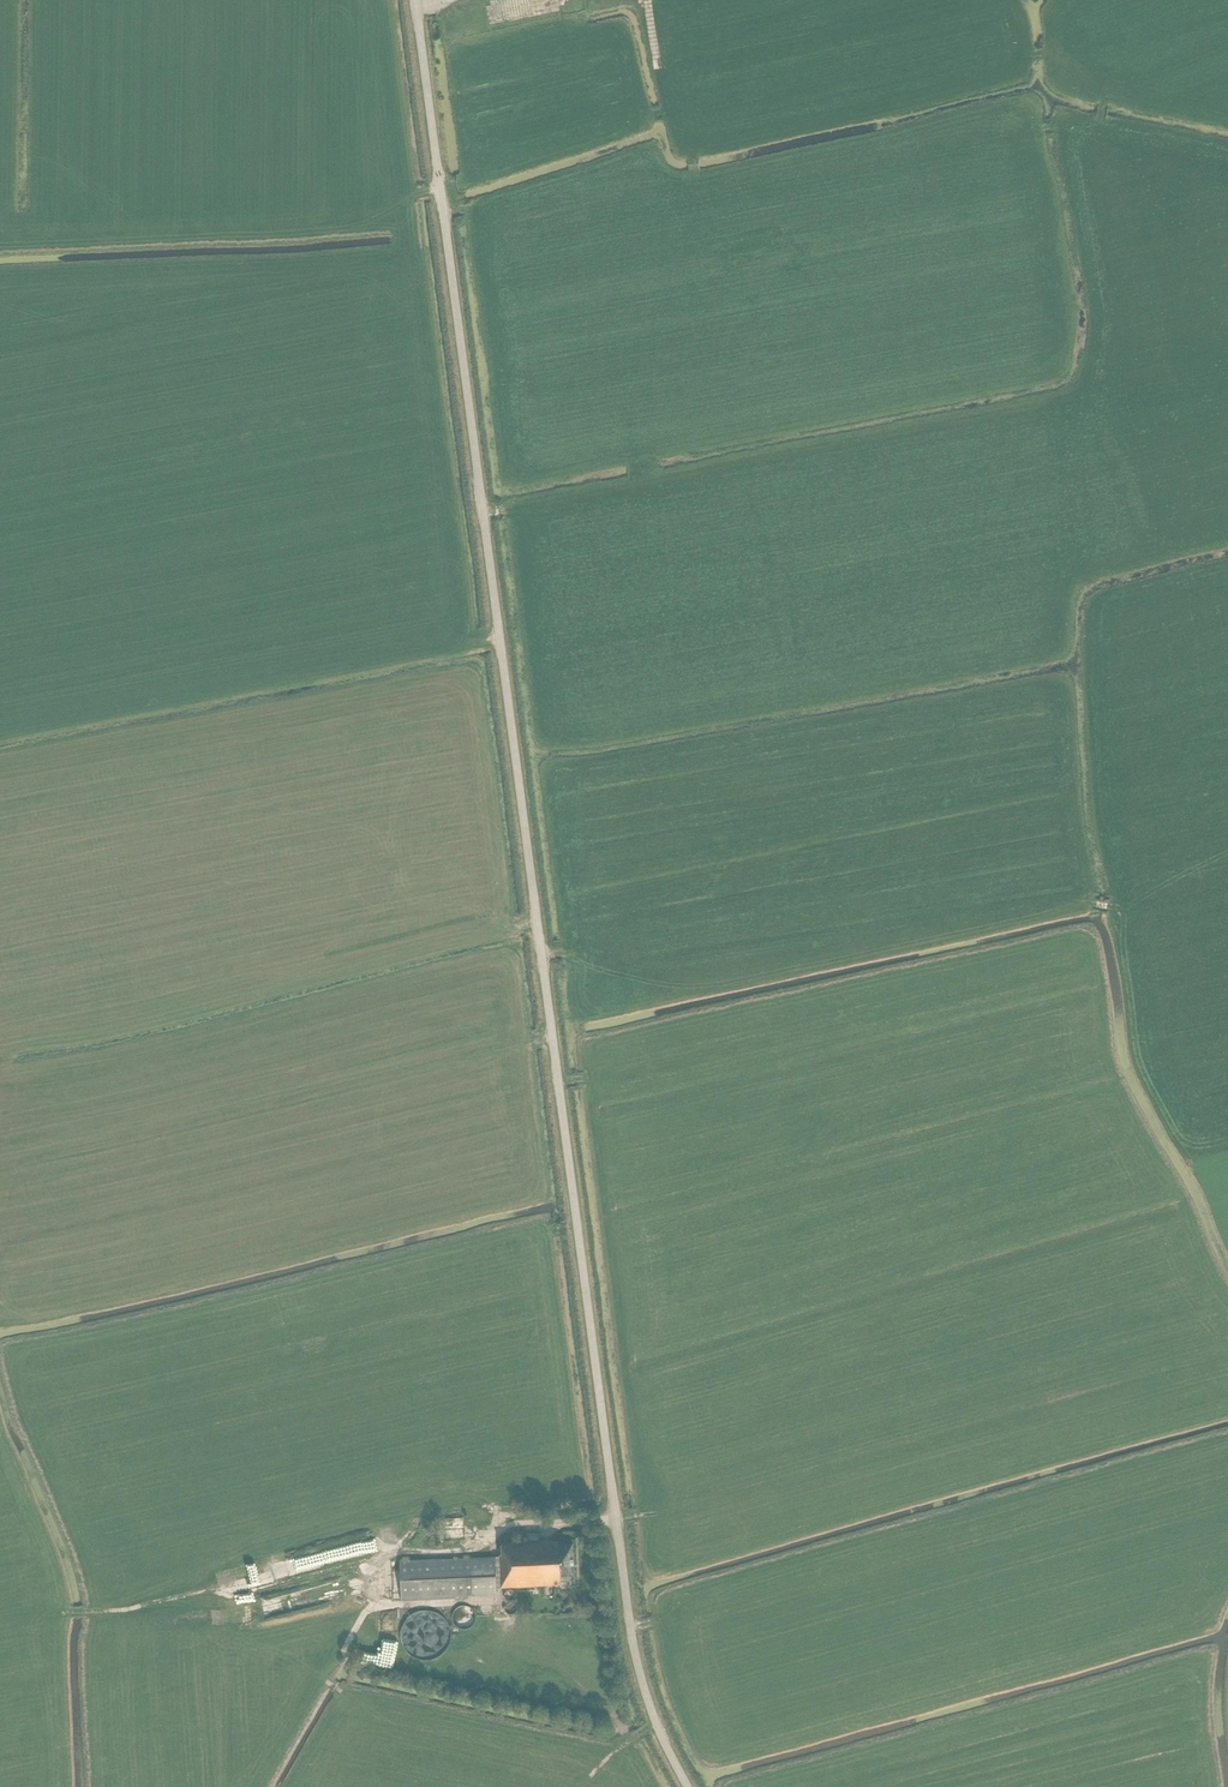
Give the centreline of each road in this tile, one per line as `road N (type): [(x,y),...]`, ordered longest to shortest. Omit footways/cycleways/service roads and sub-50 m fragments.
road 1 (tertiary): [(687,1786),(644,1689),(627,1602),(415,0)]

